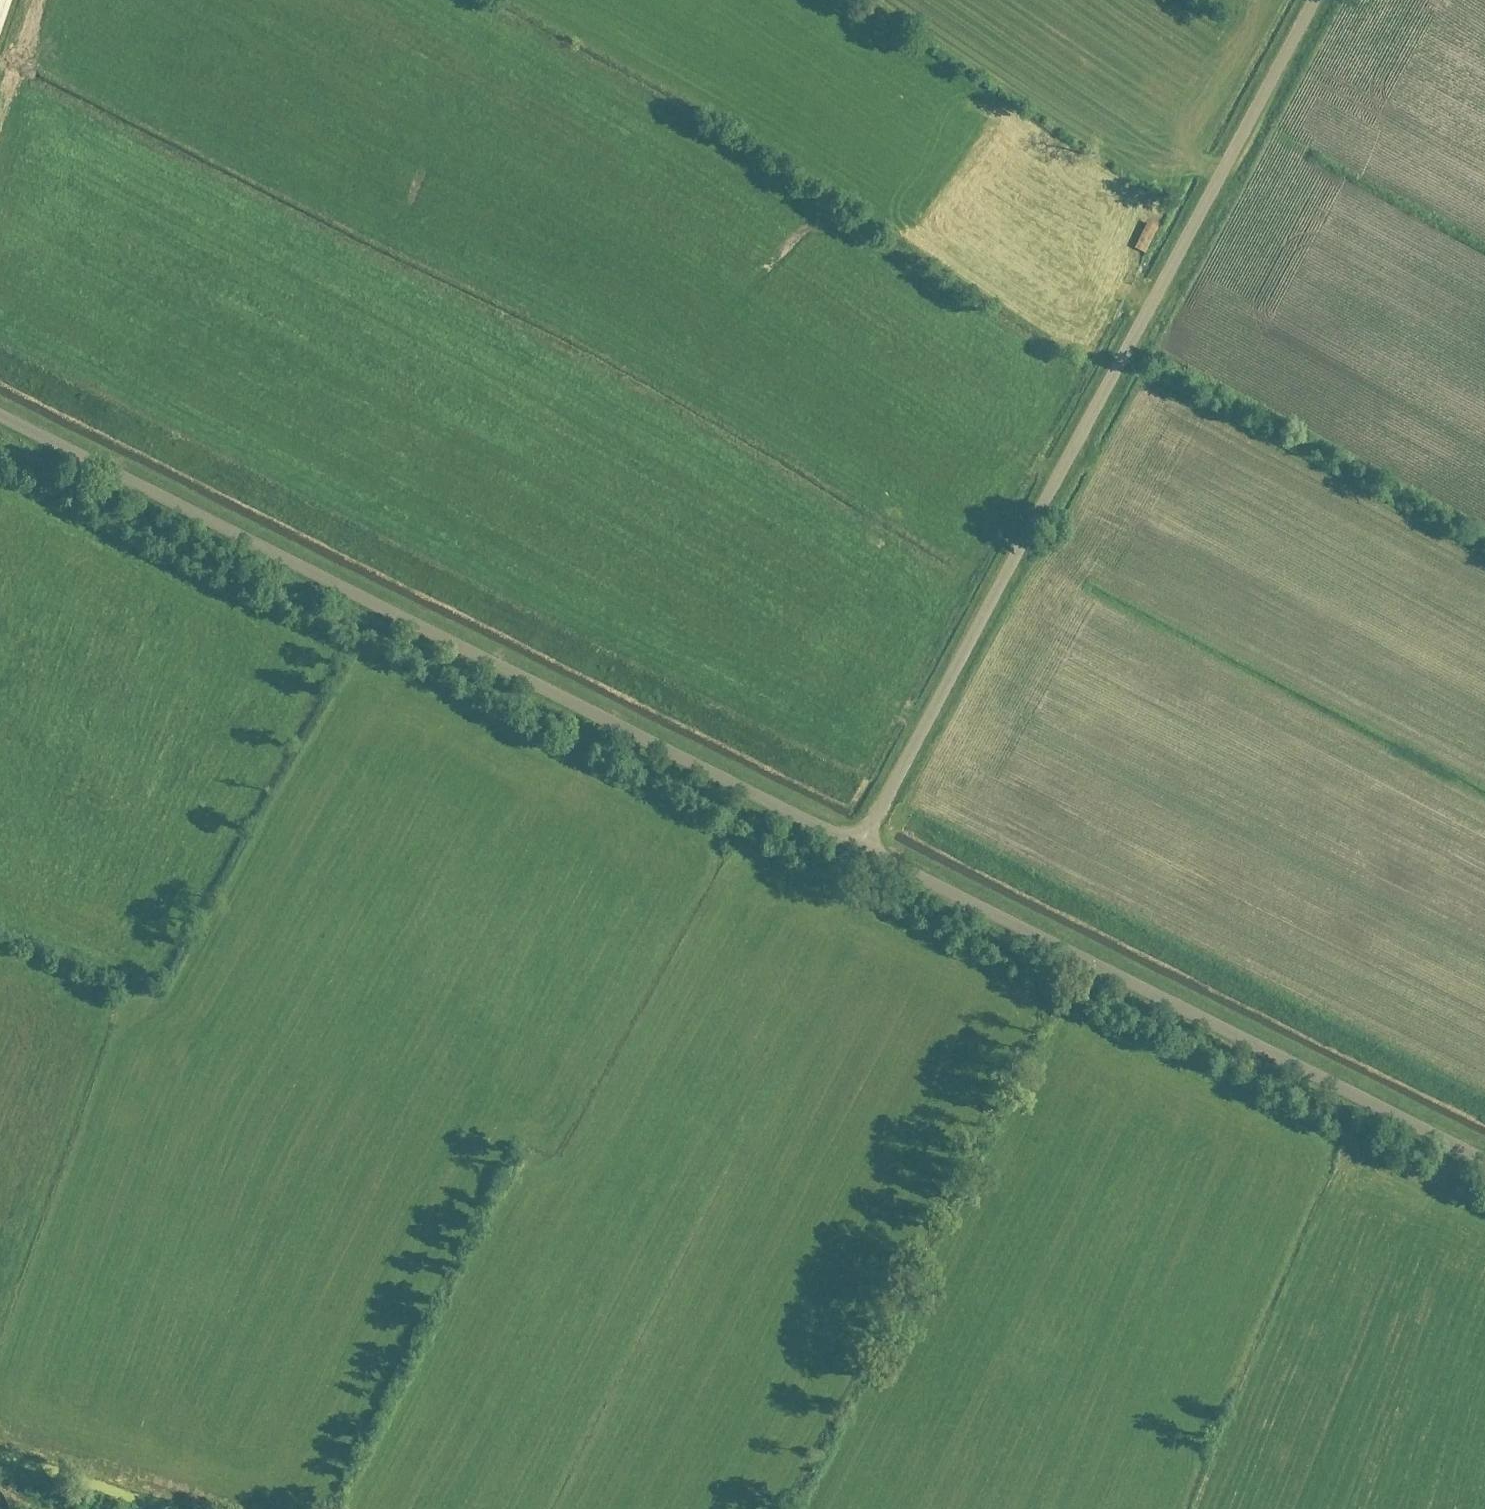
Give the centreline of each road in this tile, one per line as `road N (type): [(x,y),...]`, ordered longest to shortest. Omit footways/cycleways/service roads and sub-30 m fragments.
road 1 (unclassified): [(857,847),(1314,0)]
road 2 (unclassified): [(857,847),(0,419)]
road 3 (unclassified): [(1484,1160),(857,847)]

